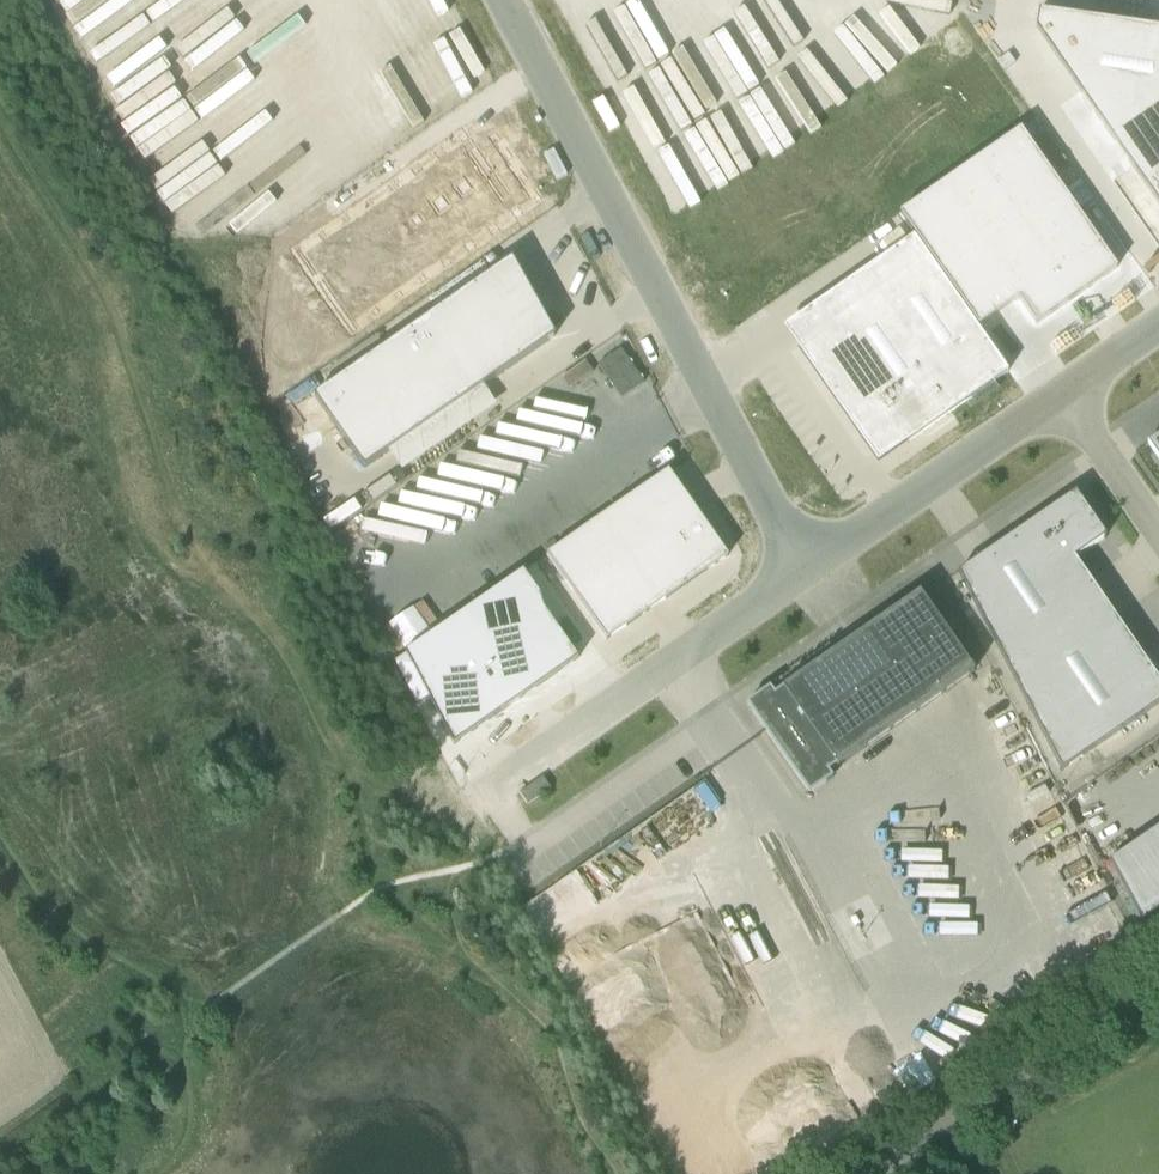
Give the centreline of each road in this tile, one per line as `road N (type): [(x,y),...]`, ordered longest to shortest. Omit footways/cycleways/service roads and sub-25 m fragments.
road 1 (track): [(387,885),(351,774),(275,627),(193,541),(138,384),(61,212),(0,108)]
road 2 (unclassified): [(505,0),(798,574)]
road 3 (track): [(614,1173),(554,1040),(476,957),(406,913),(387,885)]
road 4 (unclassified): [(798,574),(493,790)]
road 5 (unclassified): [(1062,392),(798,574)]
road 6 (track): [(179,1024),(158,987),(107,953),(72,941),(34,906),(0,851)]
road 7 (unclassified): [(1158,531),(1062,392)]
road 8 (track): [(159,1173),(193,1129),(179,1024)]

